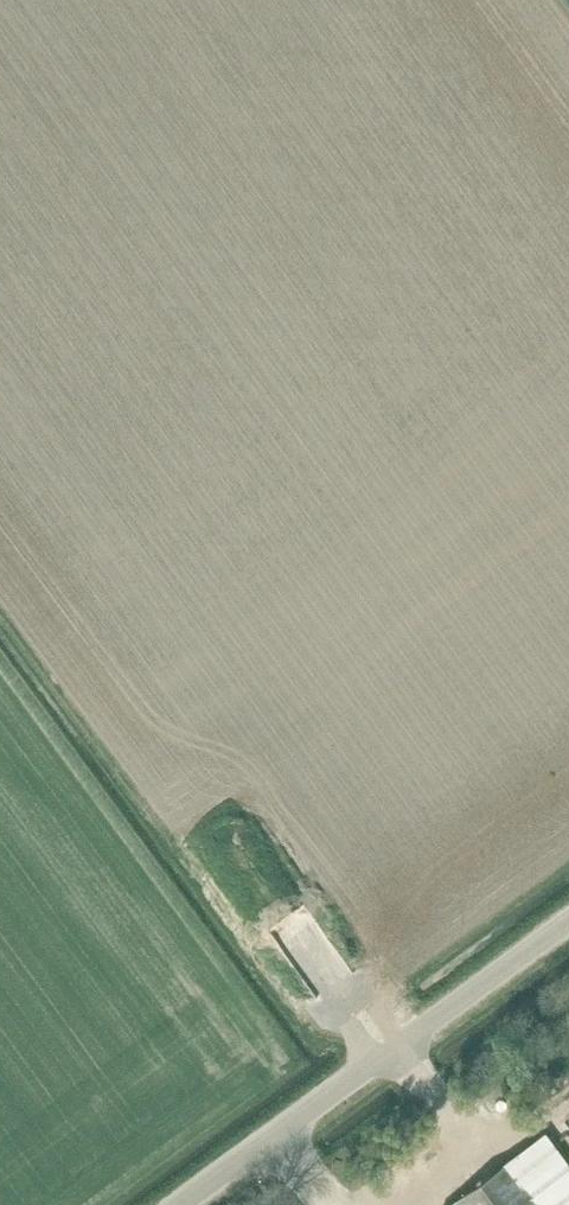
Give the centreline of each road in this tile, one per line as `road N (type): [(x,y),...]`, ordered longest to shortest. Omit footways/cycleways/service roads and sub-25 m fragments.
road 1 (unclassified): [(206,1204),(568,927)]

